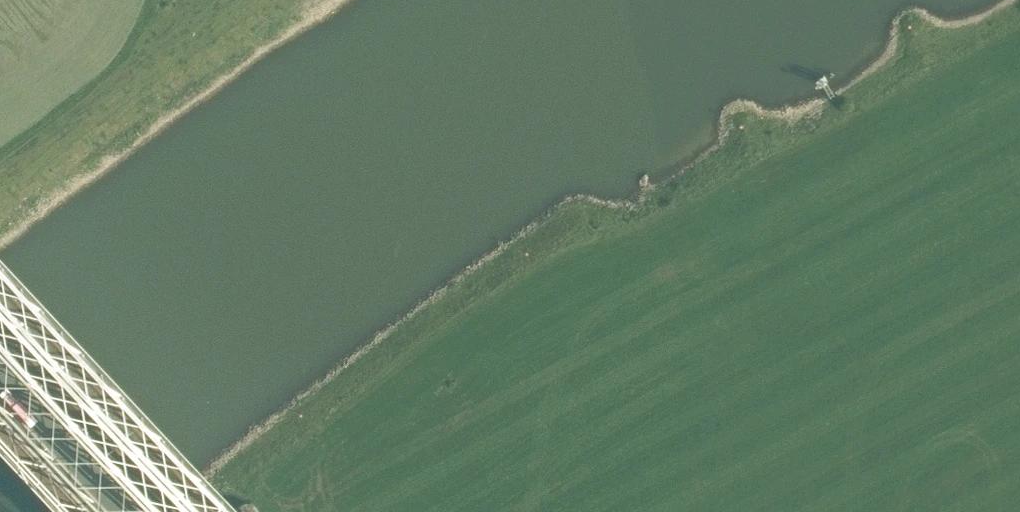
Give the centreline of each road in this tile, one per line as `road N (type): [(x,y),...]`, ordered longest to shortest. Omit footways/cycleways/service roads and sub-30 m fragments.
road 1 (primary): [(132,511),(0,373)]

